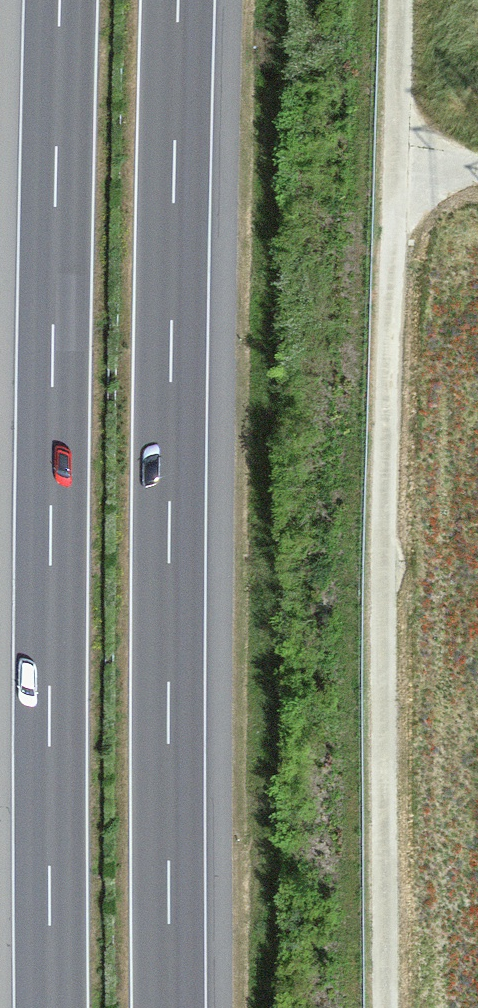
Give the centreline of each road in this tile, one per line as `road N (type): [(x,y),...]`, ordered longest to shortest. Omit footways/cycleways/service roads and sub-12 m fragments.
road 1 (track): [(385,1007),(384,554),(400,0)]
road 2 (motorway): [(170,1007),(179,0)]
road 3 (motorway): [(60,0),(51,1007)]

